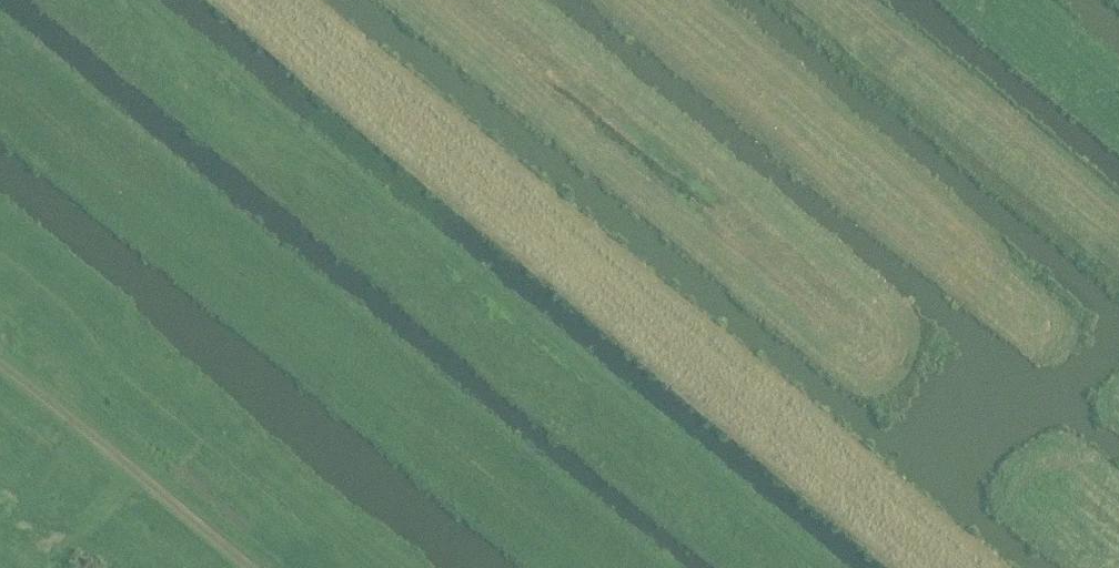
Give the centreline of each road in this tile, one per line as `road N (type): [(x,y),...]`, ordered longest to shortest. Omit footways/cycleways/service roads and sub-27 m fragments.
road 1 (track): [(262,567),(0,353)]

